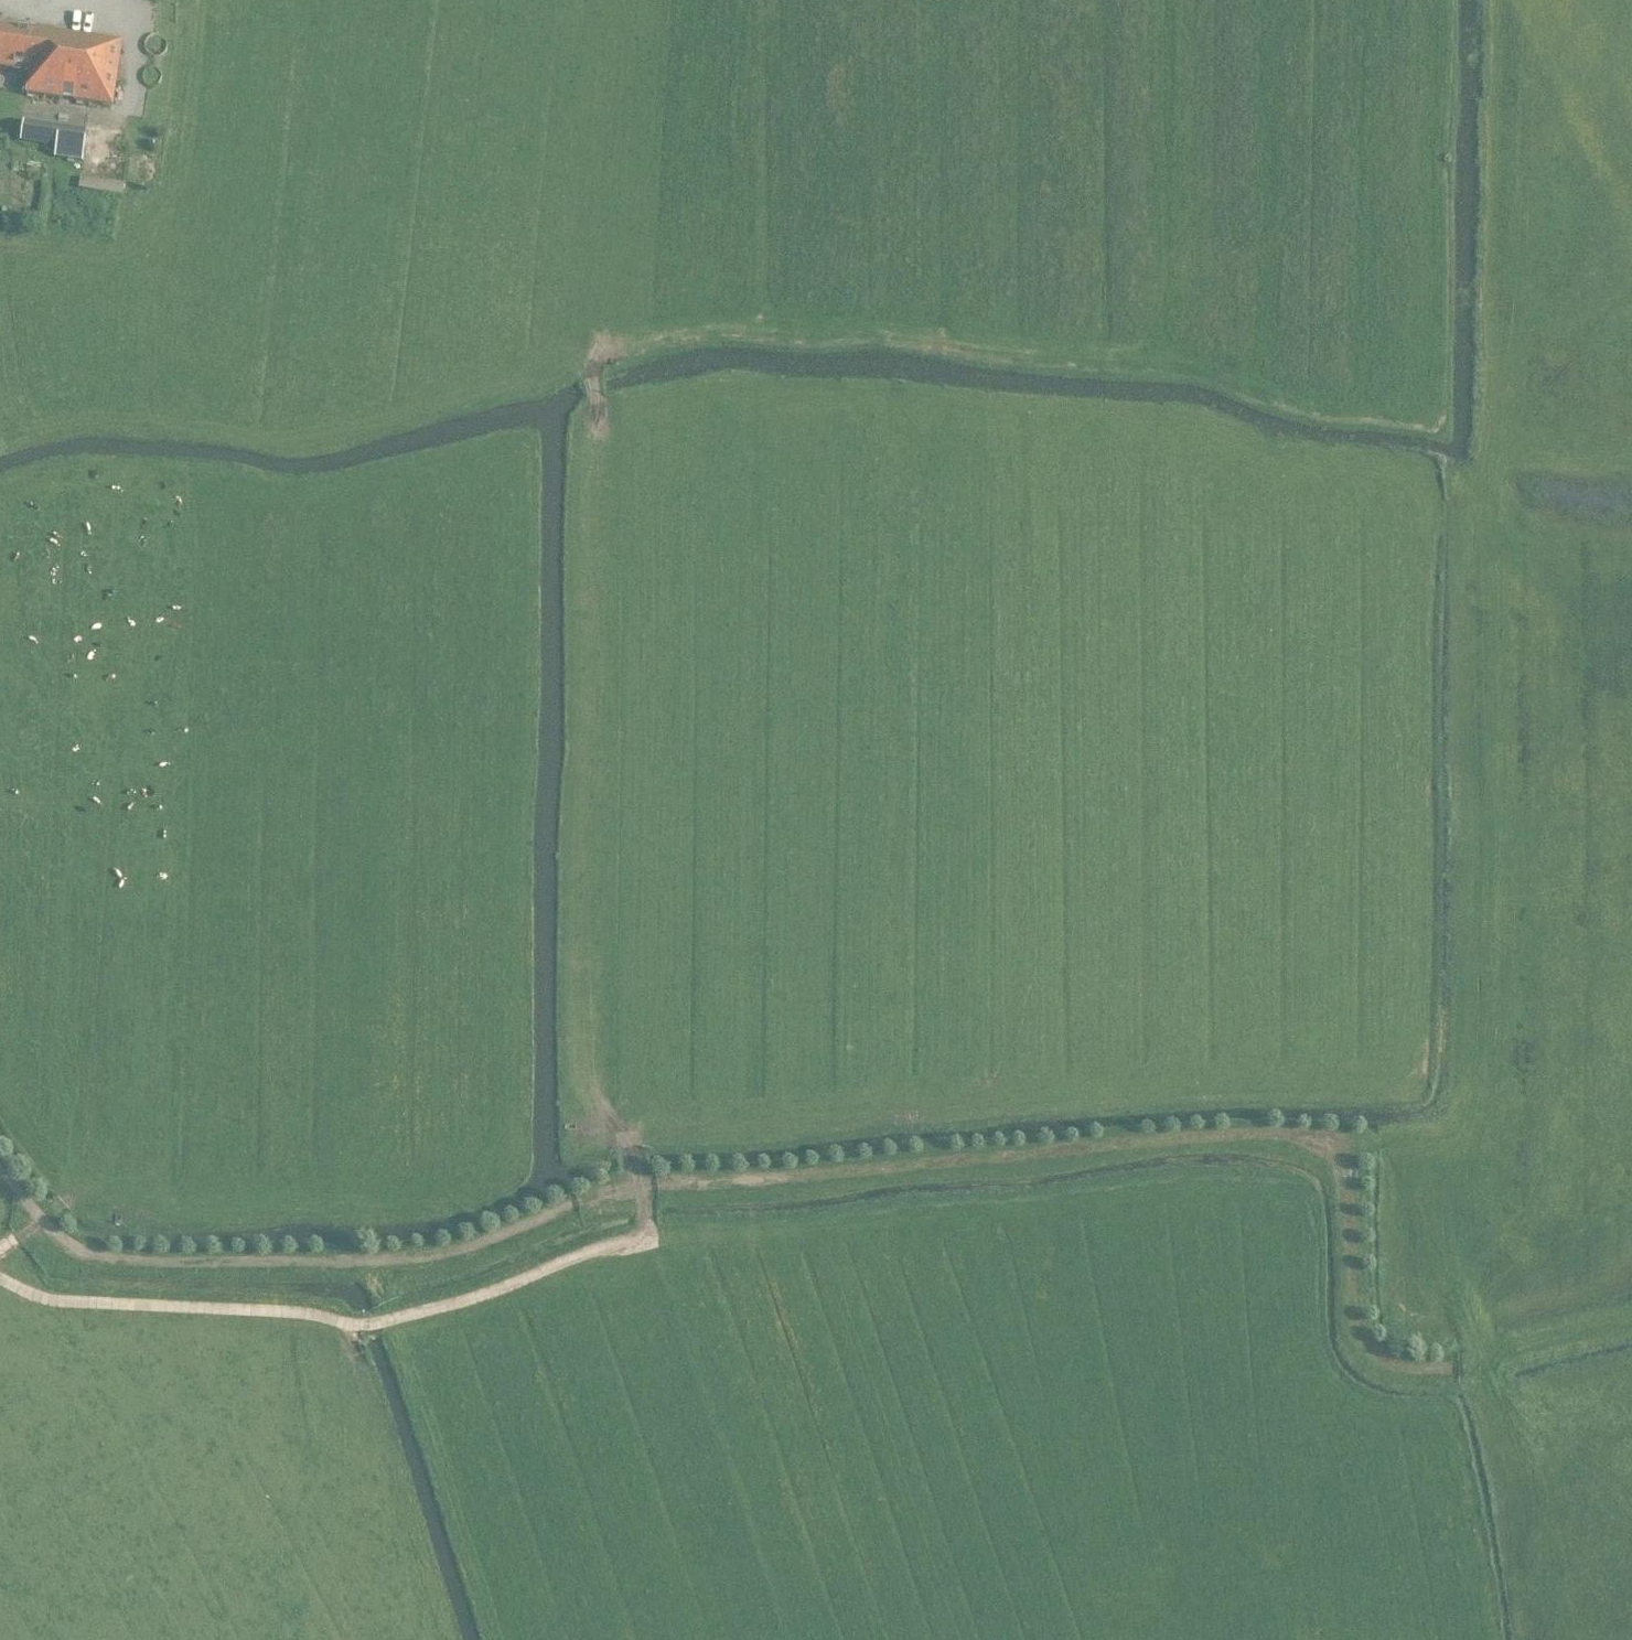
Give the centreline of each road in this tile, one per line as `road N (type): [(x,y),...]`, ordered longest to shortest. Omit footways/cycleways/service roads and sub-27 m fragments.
road 1 (track): [(595,399),(595,1083),(573,1150),(577,1203),(558,1265),(482,1297),(353,1324),(297,1313),(41,1299),(0,1278)]
road 2 (track): [(1631,1328),(1456,1368),(1403,1368),(1377,1357),(1356,1326),(1345,1163),(1324,1141),(1294,1137),(1122,1143),(656,1183),(577,1203)]
road 3 (track): [(1524,1479),(1460,1269)]

